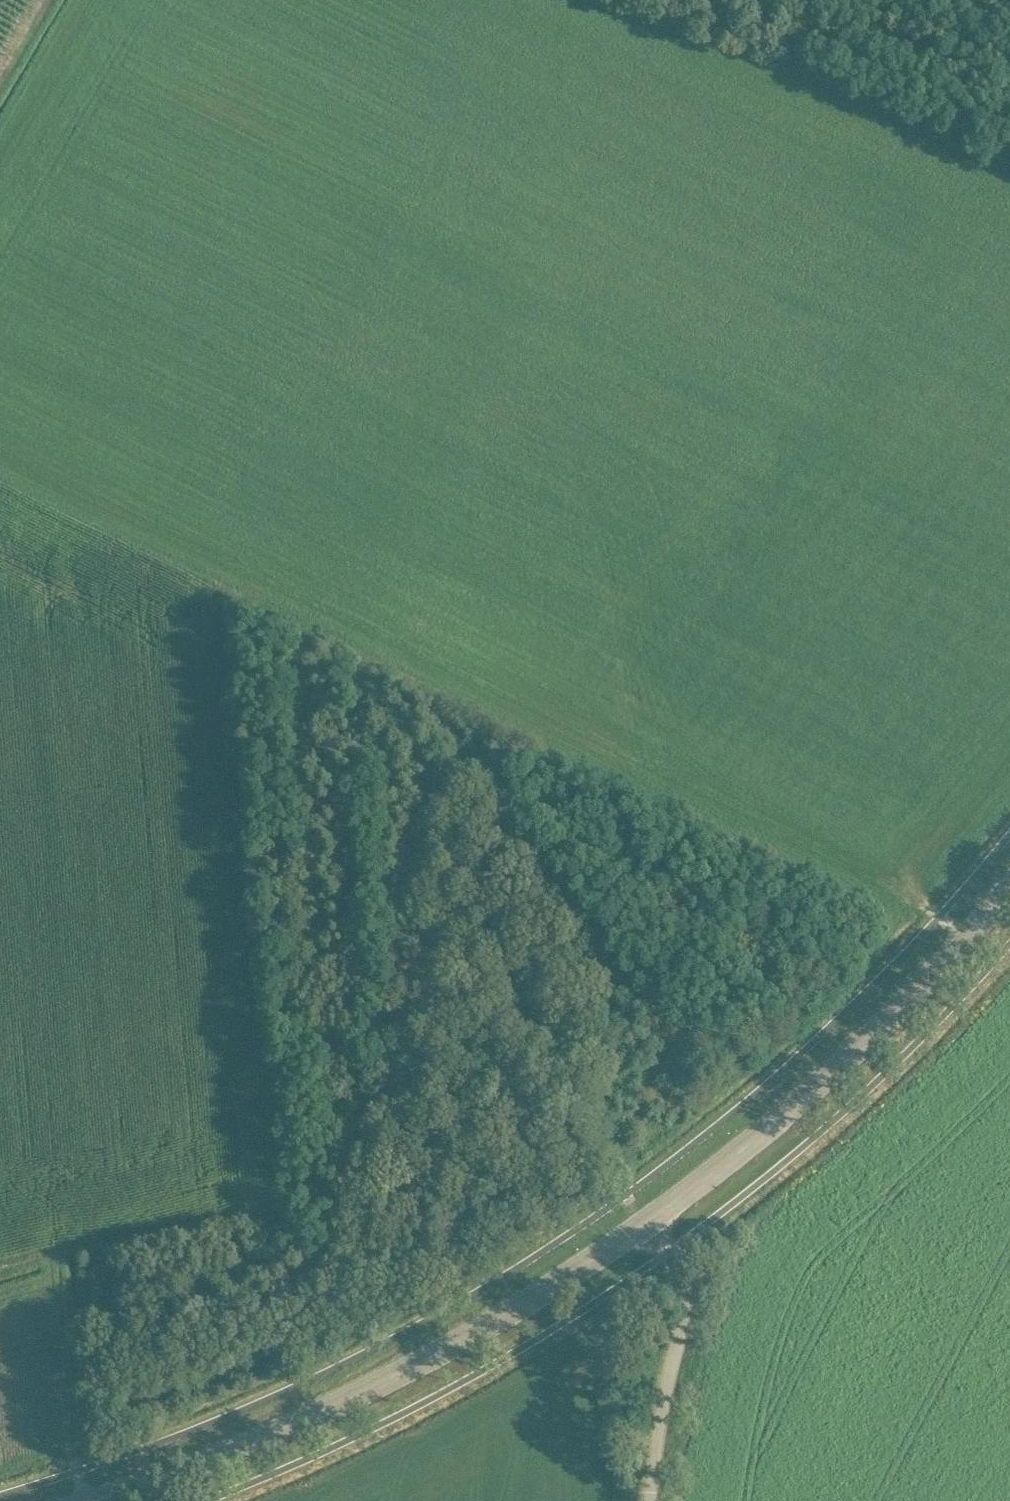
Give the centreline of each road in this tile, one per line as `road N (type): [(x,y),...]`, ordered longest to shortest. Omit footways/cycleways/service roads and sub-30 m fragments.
road 1 (tertiary): [(97,1500),(225,1454),(435,1357),(649,1222)]
road 2 (tertiary): [(649,1222),(880,1028),(1009,889)]
road 3 (unclassified): [(650,1500),(656,1428),(683,1298),(675,1261),(649,1222)]

